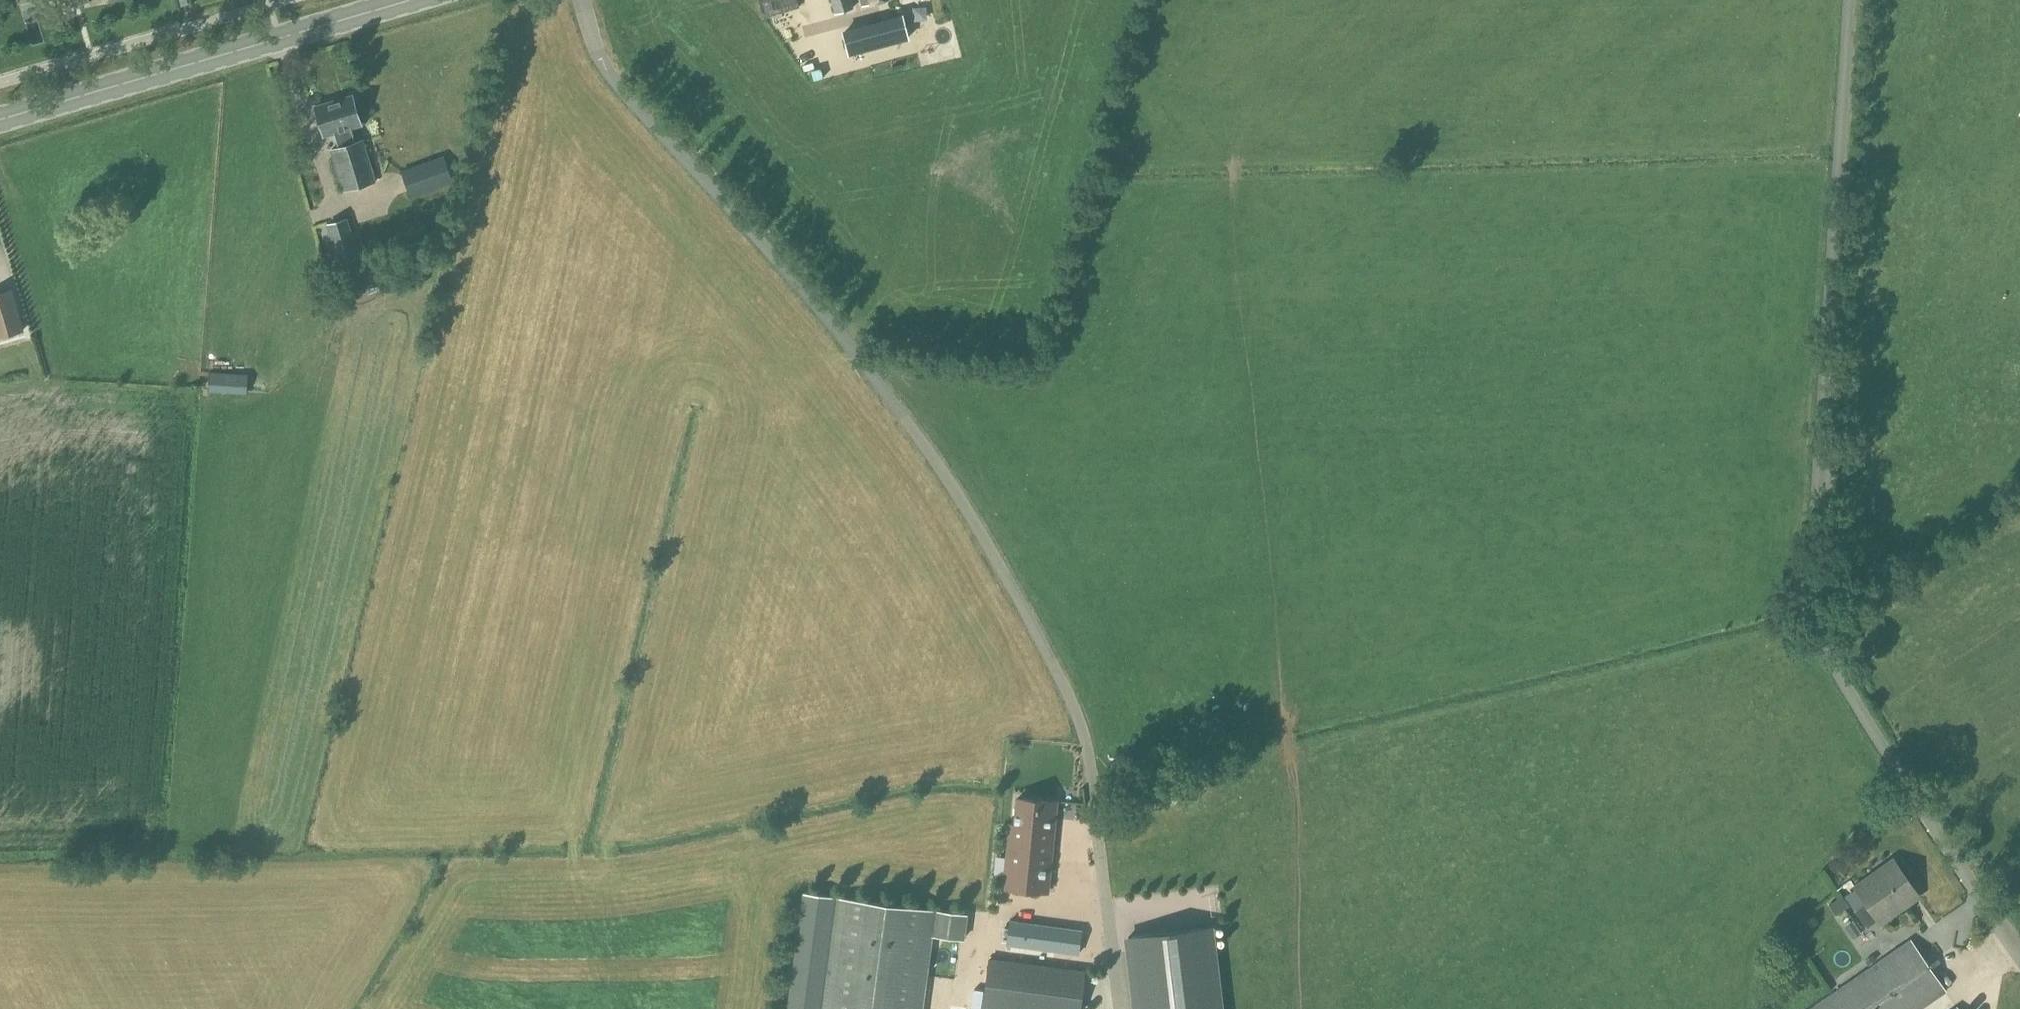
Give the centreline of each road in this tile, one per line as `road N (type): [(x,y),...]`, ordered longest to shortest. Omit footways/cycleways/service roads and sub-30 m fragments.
road 1 (unclassified): [(1115,1008),(1091,816),(1061,701),(1000,576),(871,385),(618,84),(583,0)]
road 2 (unclassified): [(2019,946),(1840,676),(1810,594),(1849,0)]
road 3 (secondary): [(0,119),(408,0)]

